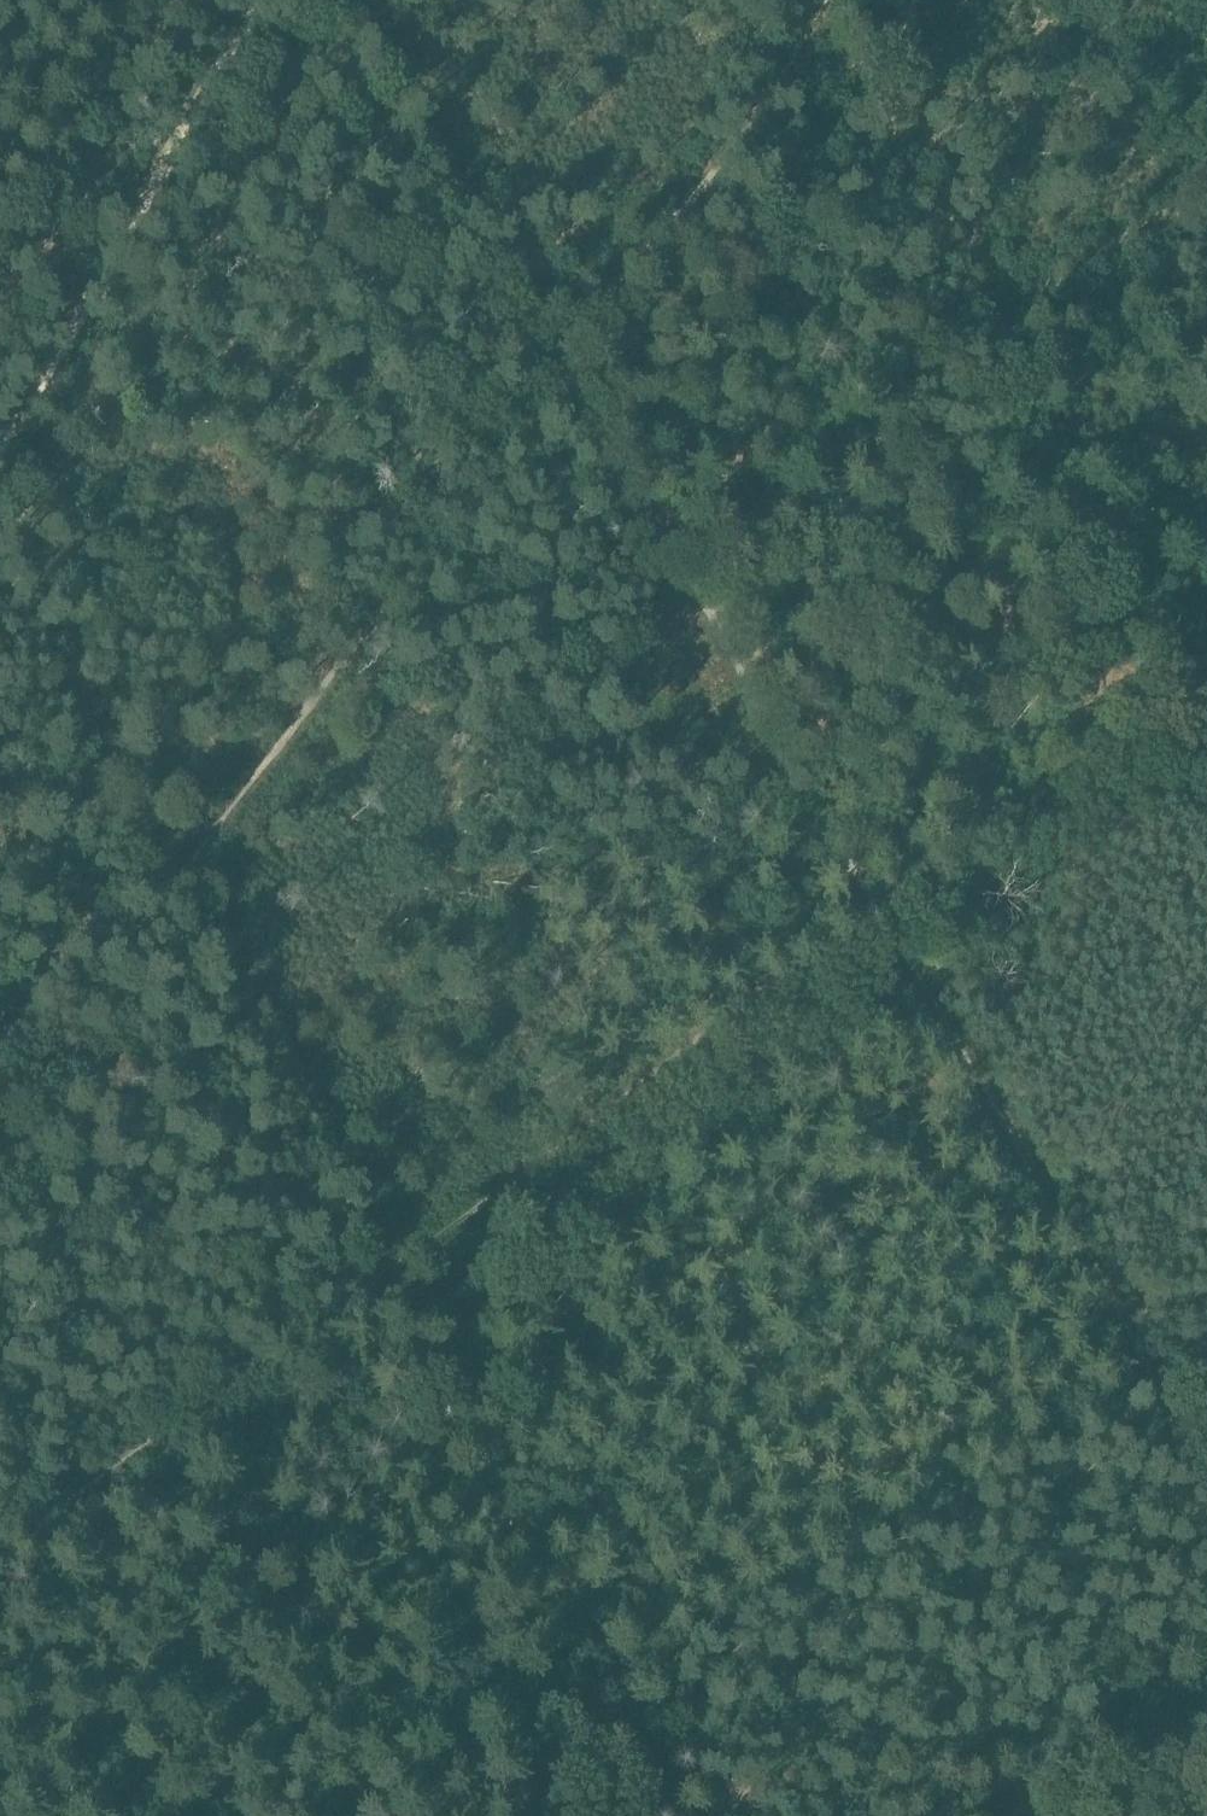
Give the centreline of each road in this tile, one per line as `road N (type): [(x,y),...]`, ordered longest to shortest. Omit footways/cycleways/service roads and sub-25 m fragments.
road 1 (track): [(570,338),(720,575),(1206,1471)]
road 2 (track): [(1206,220),(720,575)]
road 3 (track): [(570,338),(325,0)]
road 4 (track): [(1206,1710),(996,1815)]
road 5 (track): [(72,0),(0,127)]

